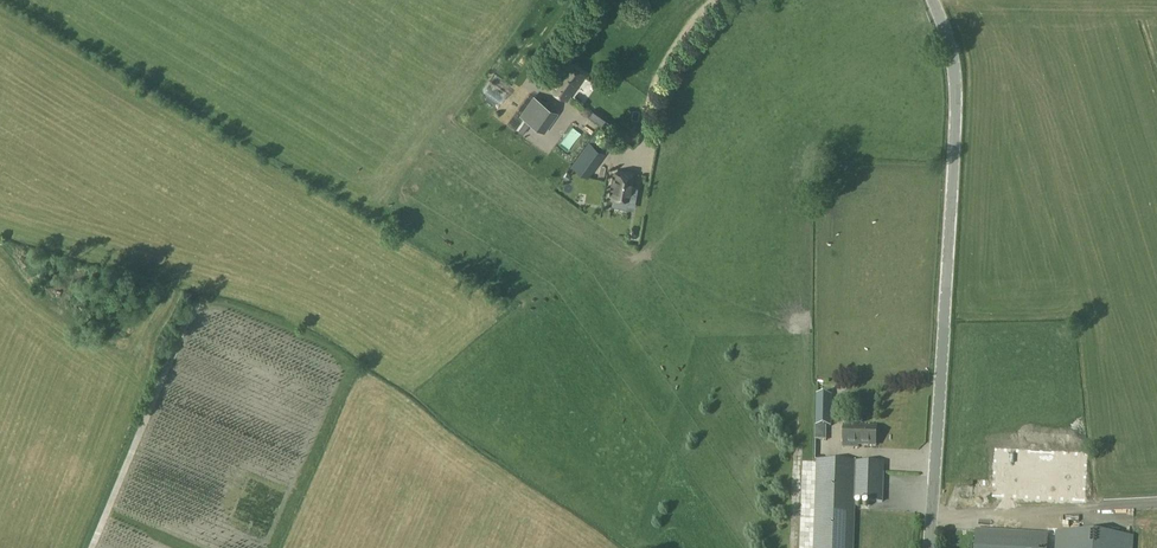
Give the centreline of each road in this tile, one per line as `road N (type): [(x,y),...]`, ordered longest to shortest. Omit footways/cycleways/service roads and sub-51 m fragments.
road 1 (tertiary): [(929,547),(957,95),(933,0)]

